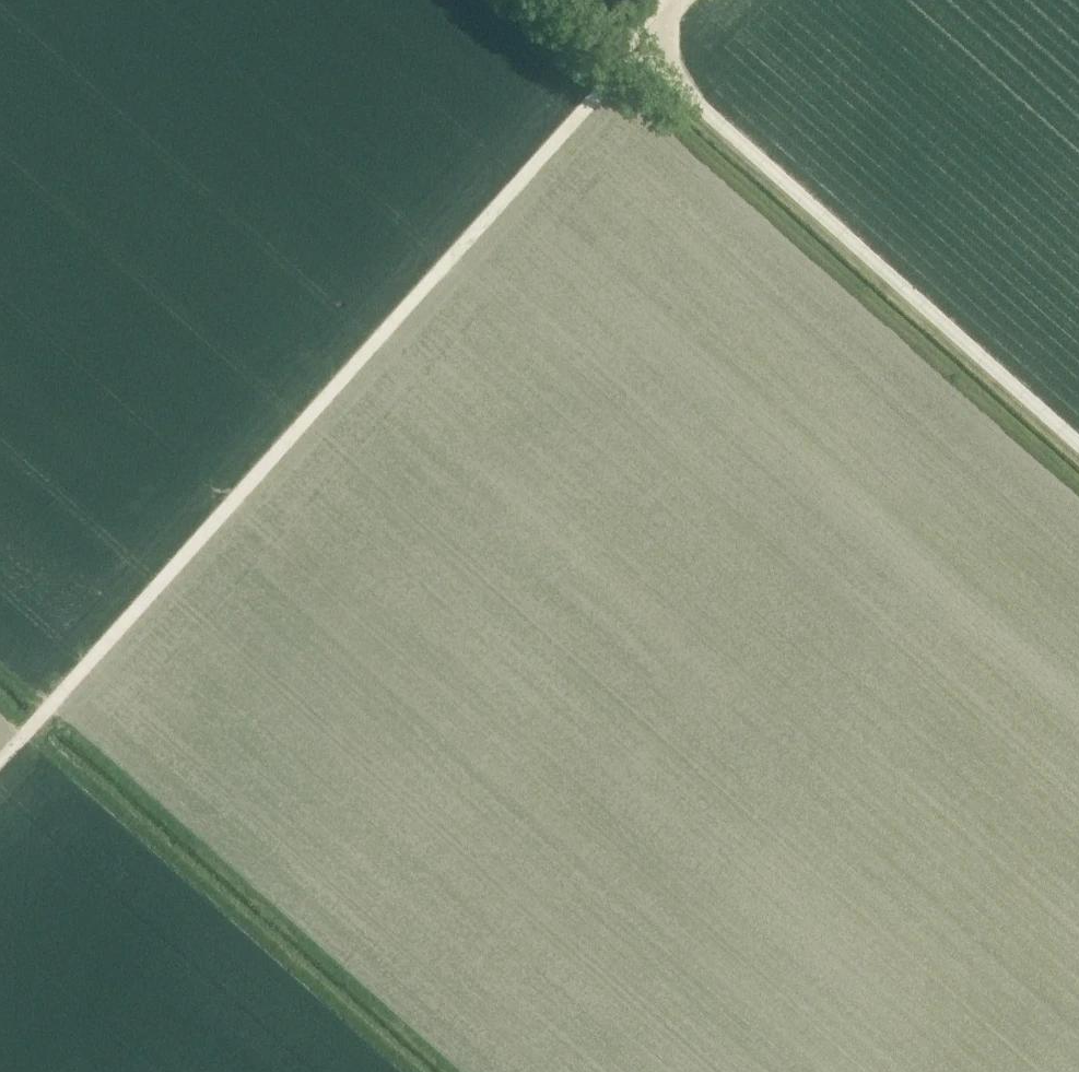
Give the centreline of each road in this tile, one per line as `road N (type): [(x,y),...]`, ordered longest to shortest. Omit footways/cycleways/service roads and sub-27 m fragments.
road 1 (track): [(0,764),(681,0)]
road 2 (track): [(1078,442),(639,47)]

